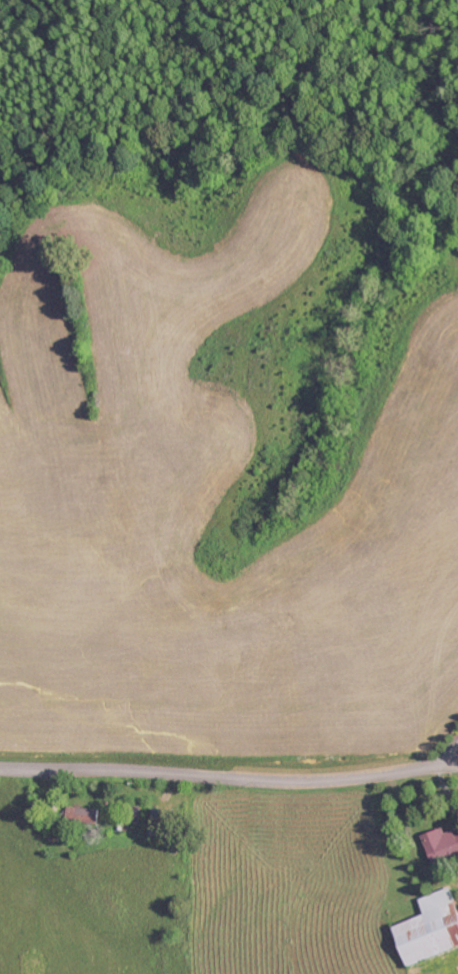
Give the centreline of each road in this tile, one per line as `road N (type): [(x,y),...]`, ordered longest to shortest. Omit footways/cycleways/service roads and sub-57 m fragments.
road 1 (residential): [(0,774),(288,784),(457,769)]

